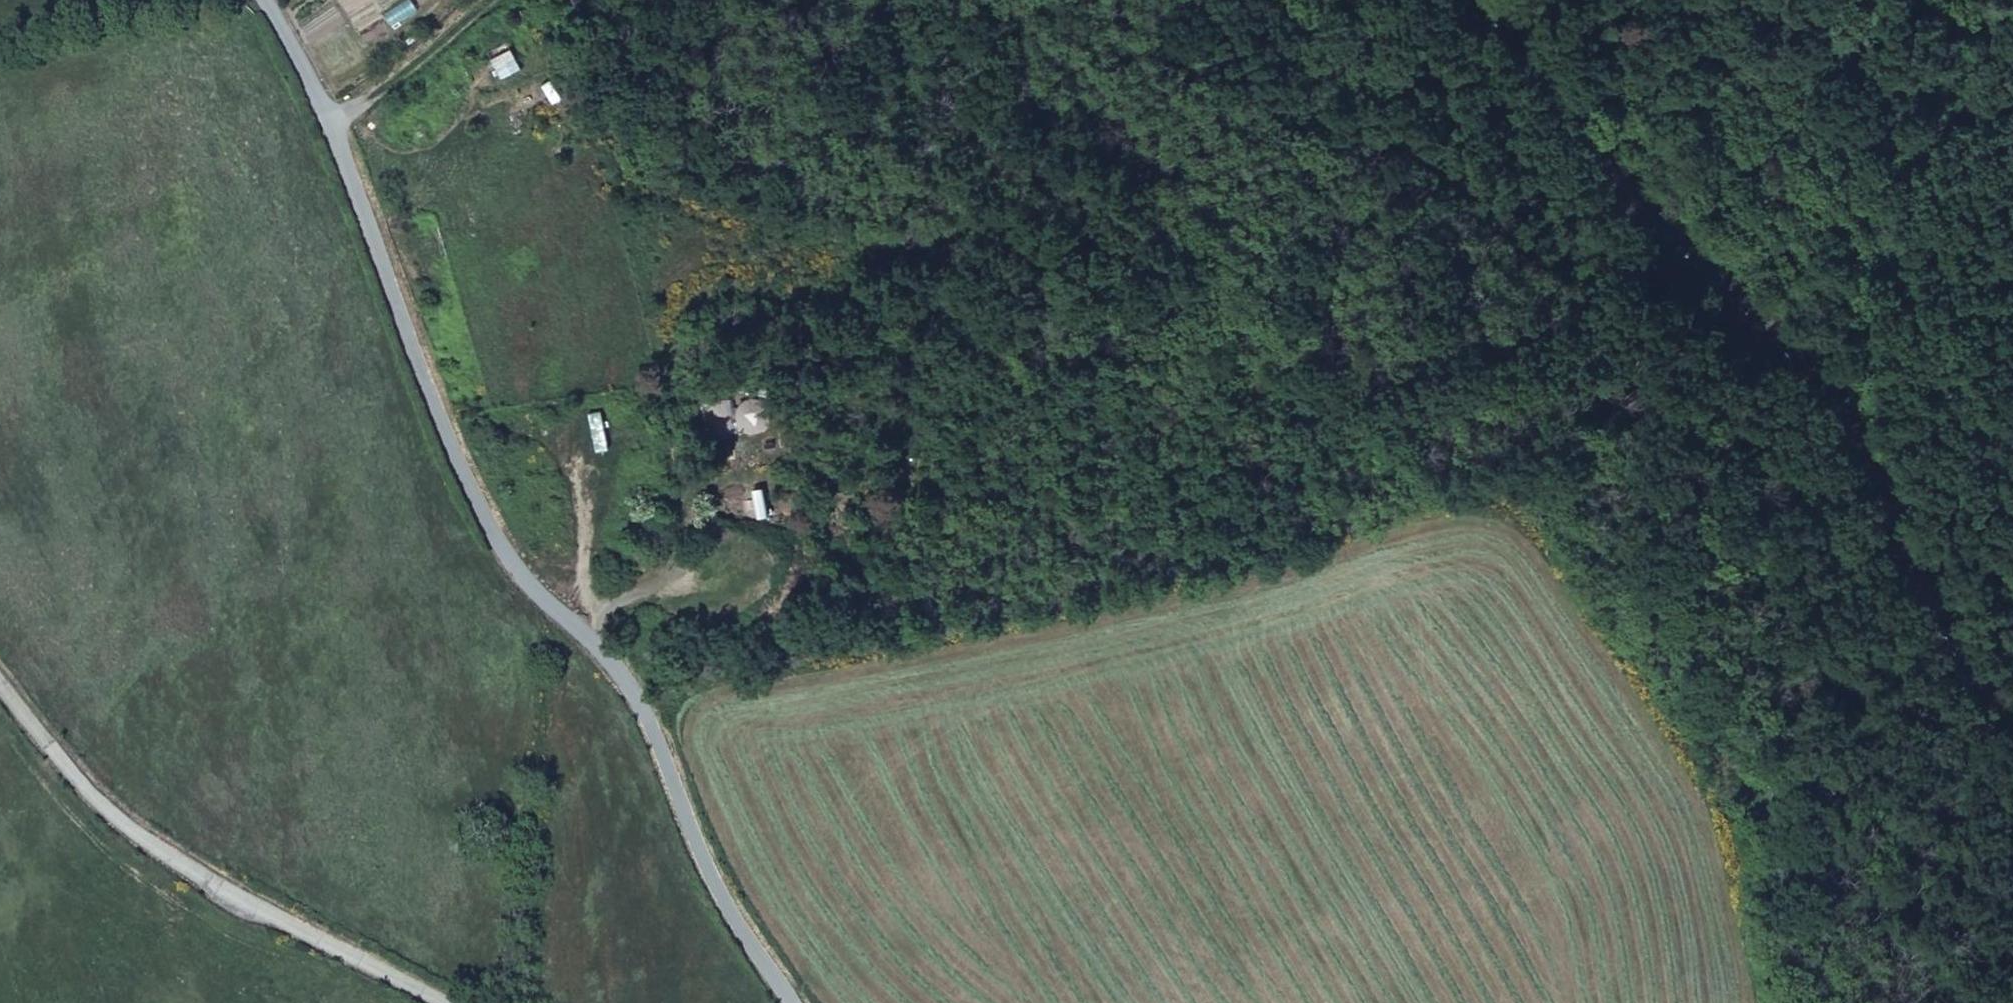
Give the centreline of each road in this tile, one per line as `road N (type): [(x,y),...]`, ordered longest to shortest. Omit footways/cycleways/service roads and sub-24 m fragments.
road 1 (unclassified): [(796,1002),(716,876),(618,662),(526,577),(480,510),(327,113),(263,0)]
road 2 (secondary): [(2012,752),(1880,484),(1821,383),(1586,142),(1485,0)]
road 3 (unclassified): [(0,681),(77,781),(143,841),(242,900),(453,1002)]

